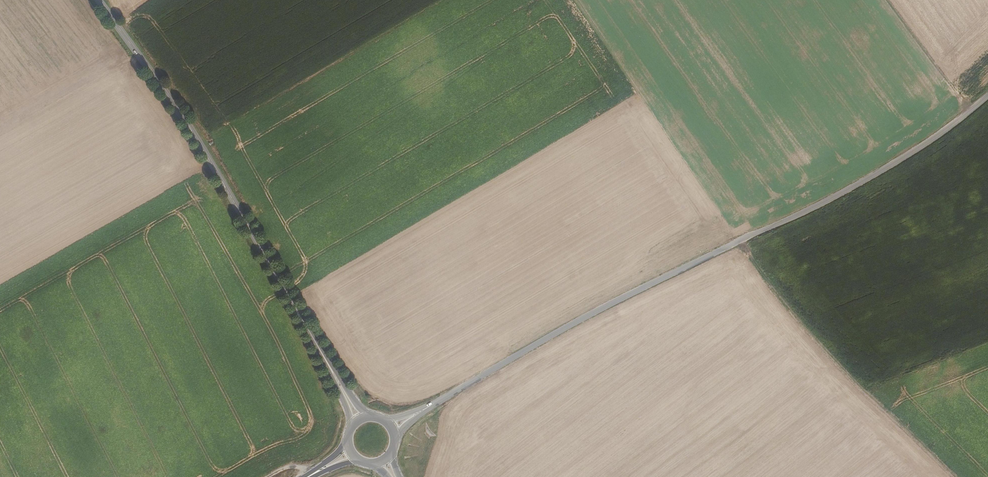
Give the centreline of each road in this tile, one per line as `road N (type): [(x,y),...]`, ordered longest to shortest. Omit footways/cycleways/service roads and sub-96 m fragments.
road 1 (unclassified): [(434,404),(586,317),(842,195),(987,94)]
road 2 (secondary): [(325,358),(211,163),(98,0)]
road 3 (track): [(955,476),(779,297),(742,240)]
road 4 (track): [(887,0),(969,111)]

